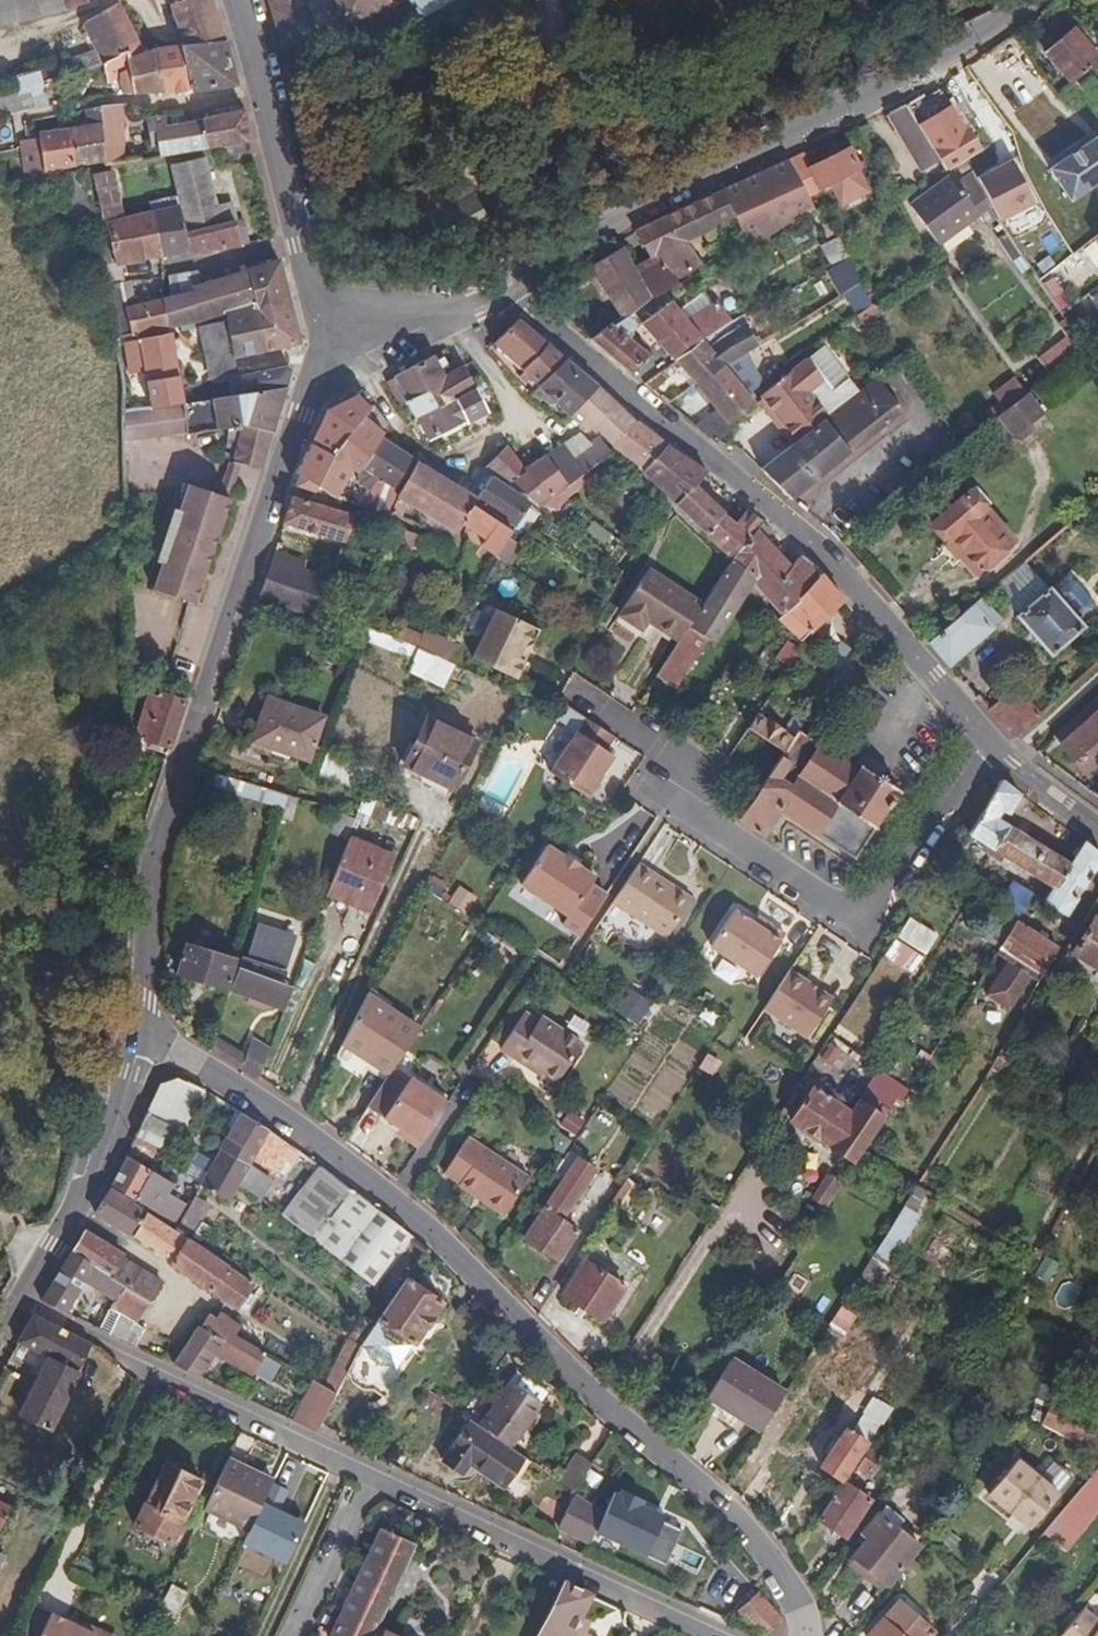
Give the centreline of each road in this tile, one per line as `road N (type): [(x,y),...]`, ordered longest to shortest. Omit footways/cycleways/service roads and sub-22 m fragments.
road 1 (residential): [(143,1033),(229,1081),(420,1218),(479,1293),(783,1582),(802,1635)]
road 2 (residential): [(17,1301),(711,1635)]
road 3 (residential): [(320,348),(155,868),(143,1033)]
road 4 (residential): [(1006,755),(815,540),(516,285)]
road 5 (residential): [(1024,0),(927,65),(516,285)]
road 6 (residential): [(1006,755),(984,759),(865,931),(668,797)]
road 7 (residential): [(320,348),(233,0)]
road 8 (residential): [(143,1033),(105,1149),(17,1301)]
road 9 (residential): [(516,285),(480,306),(320,348)]

